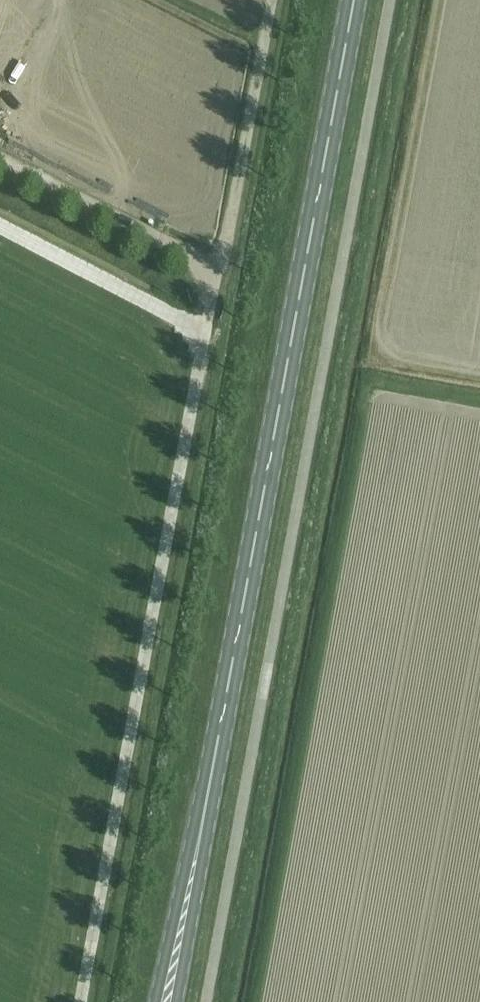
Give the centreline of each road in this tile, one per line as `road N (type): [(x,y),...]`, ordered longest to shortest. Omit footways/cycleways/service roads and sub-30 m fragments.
road 1 (primary): [(213,766),(353,0)]
road 2 (unclassified): [(80,1001),(211,315),(209,275)]
road 3 (primary): [(213,766),(156,1001)]
road 4 (primary): [(174,1001),(213,766)]

